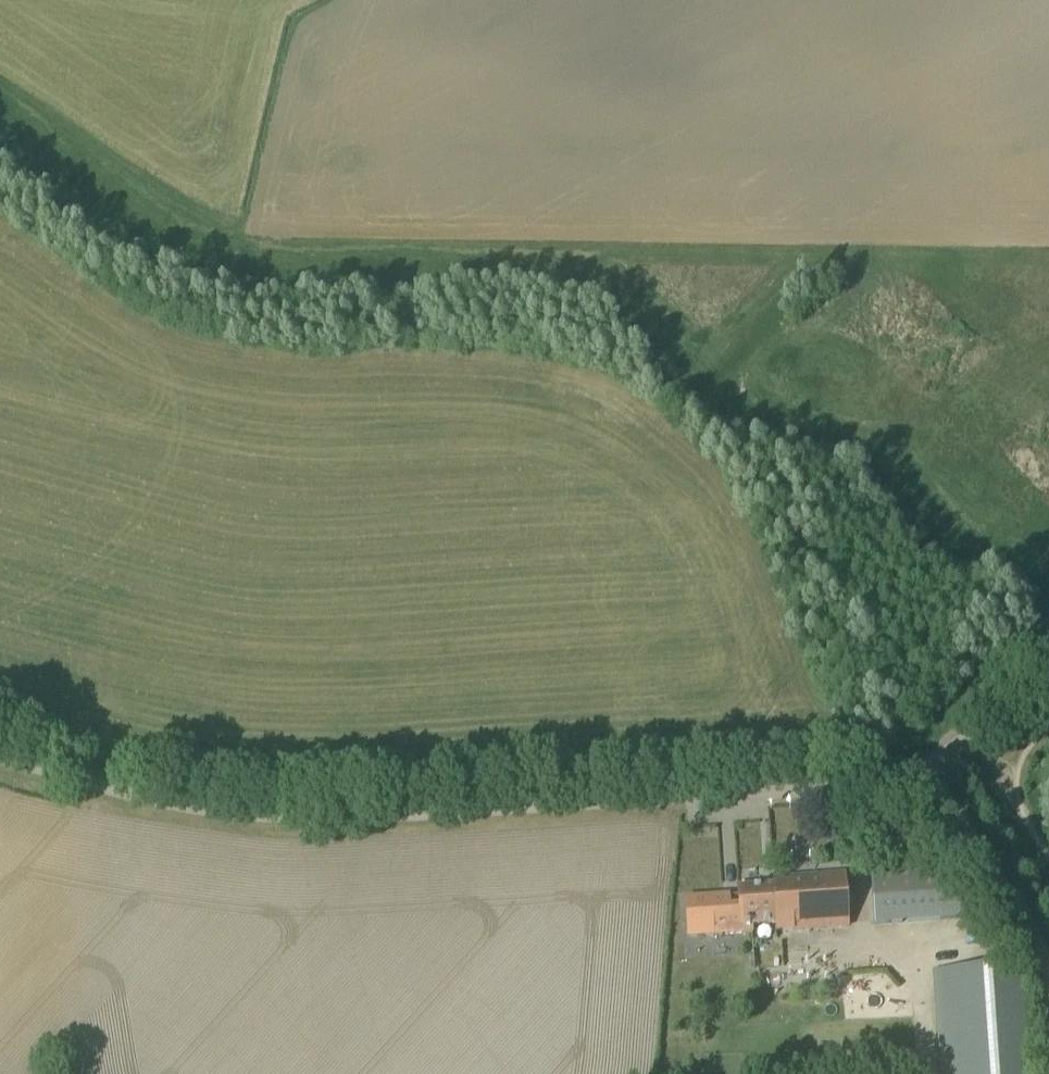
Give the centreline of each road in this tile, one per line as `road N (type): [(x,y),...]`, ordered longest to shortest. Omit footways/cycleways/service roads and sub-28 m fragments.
road 1 (unclassified): [(0,755),(167,803),(264,817),(856,788),(910,775),(952,751),(1048,659)]
road 2 (track): [(930,765),(1048,973)]

